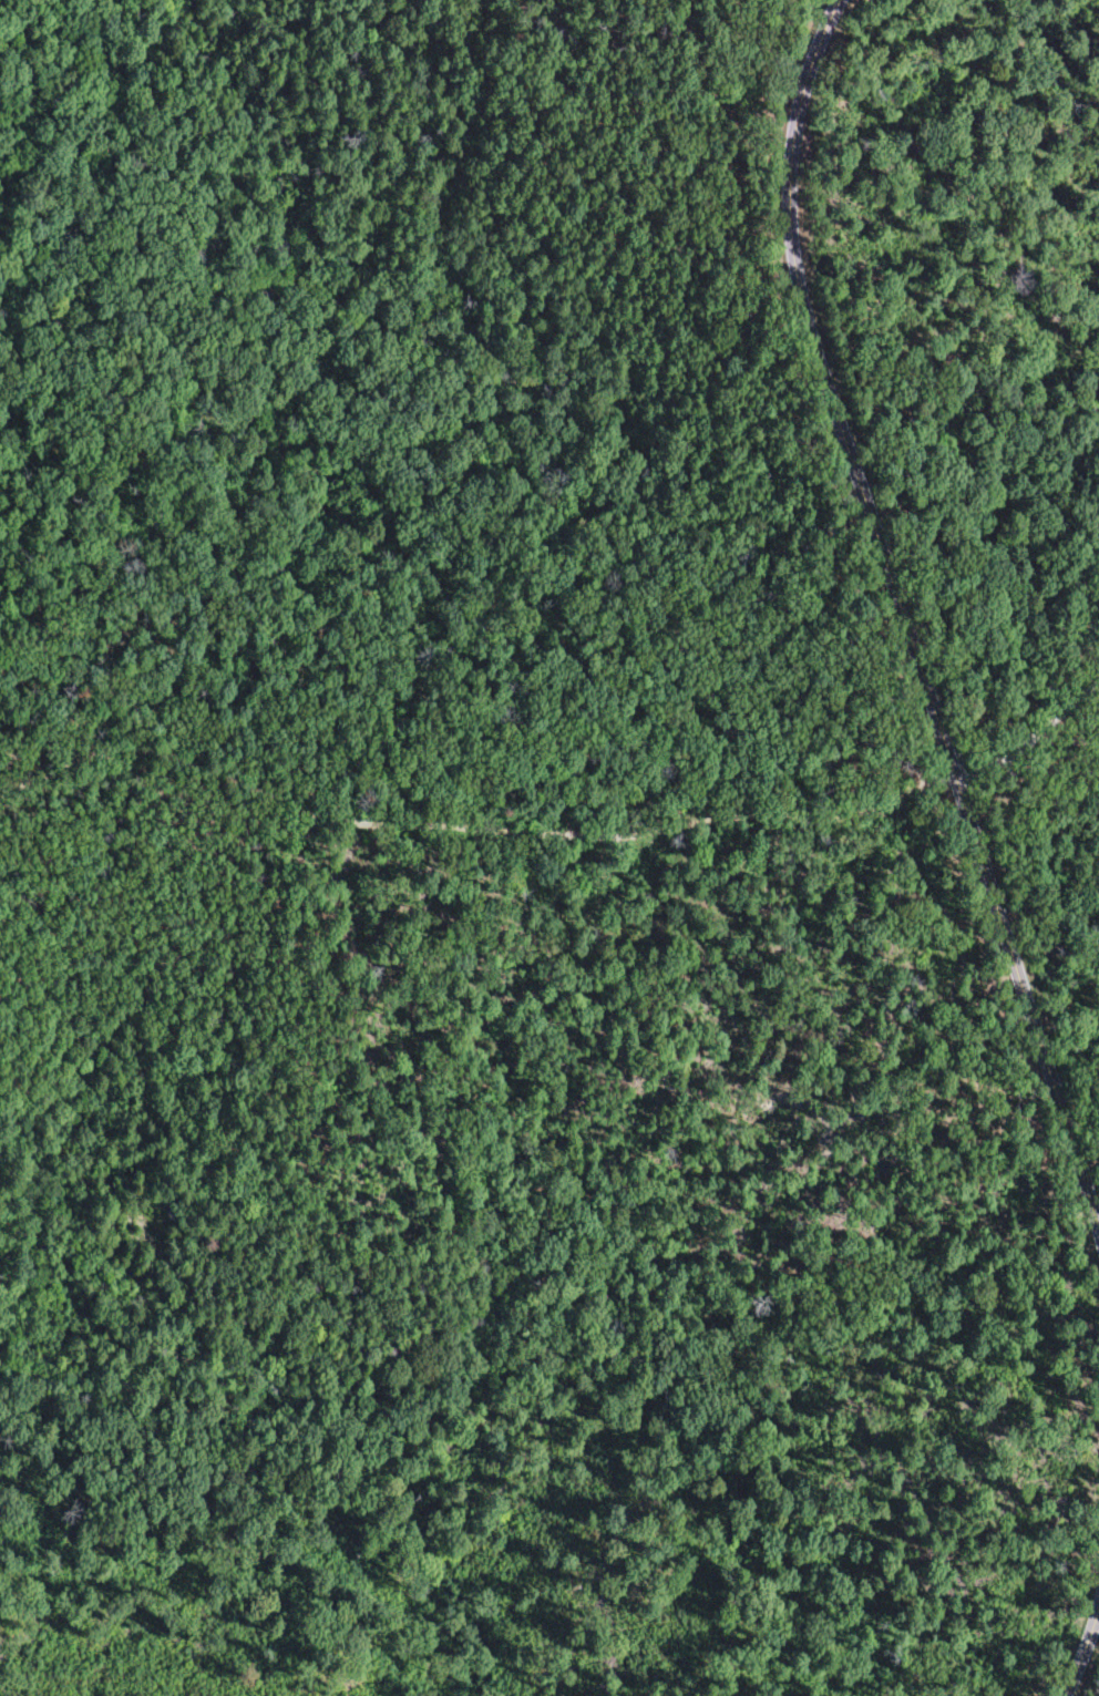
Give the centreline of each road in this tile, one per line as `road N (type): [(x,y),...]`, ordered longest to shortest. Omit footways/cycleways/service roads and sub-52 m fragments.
road 1 (tertiary): [(1098,1225),(792,264),(794,151),(814,72),(850,0)]
road 2 (residential): [(0,796),(121,784),(392,850),(857,832),(1098,679)]

